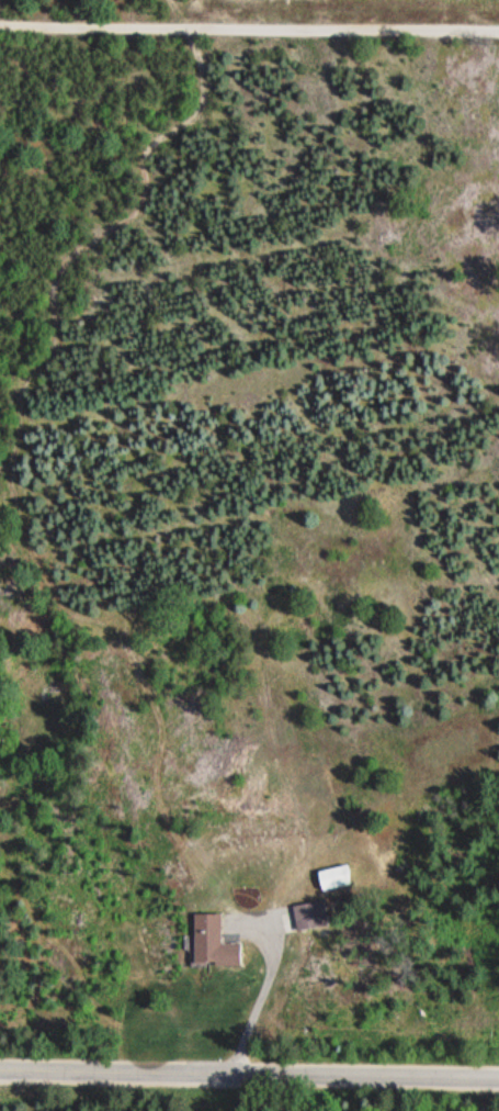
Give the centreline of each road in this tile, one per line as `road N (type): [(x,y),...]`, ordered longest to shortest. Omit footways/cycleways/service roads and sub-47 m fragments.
road 1 (residential): [(498,1080),(0,1070)]

